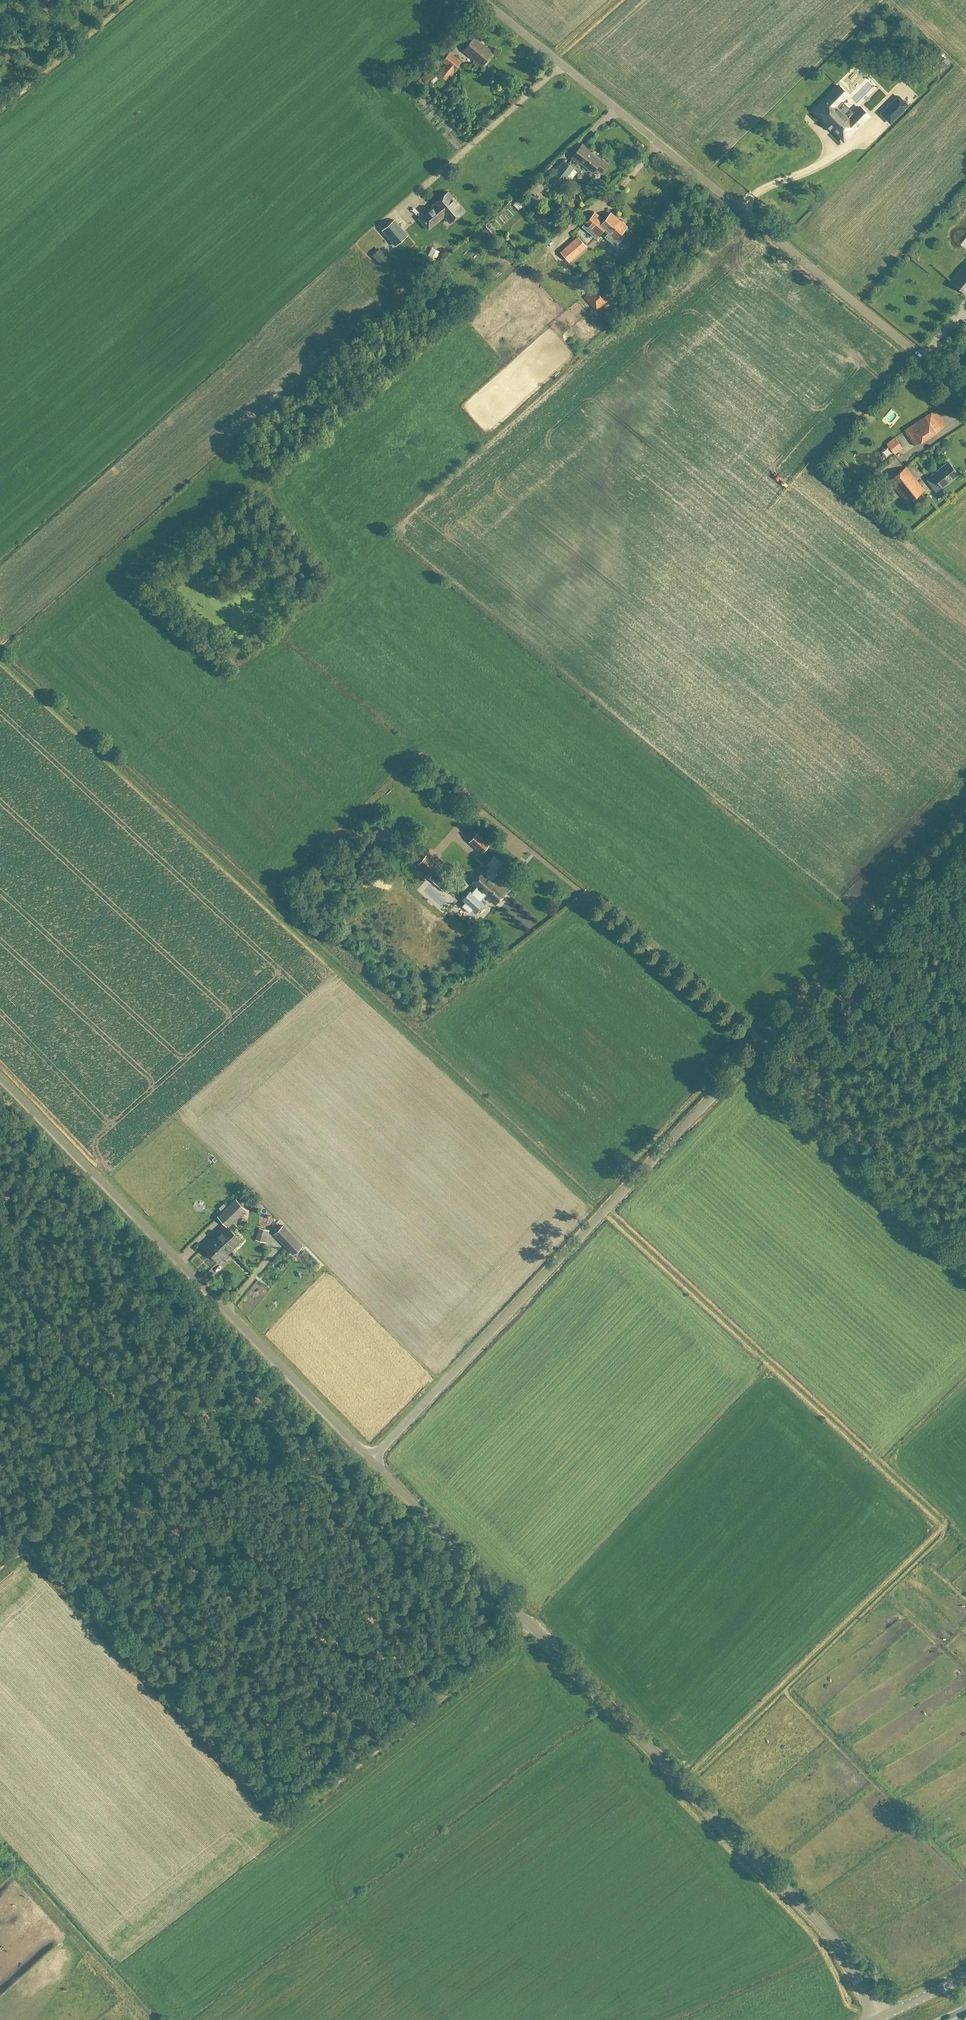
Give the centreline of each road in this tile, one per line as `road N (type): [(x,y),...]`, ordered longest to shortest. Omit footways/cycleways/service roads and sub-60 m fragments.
road 1 (unclassified): [(372,1460),(965,827)]
road 2 (unclassified): [(877,2019),(827,1934),(372,1460)]
road 3 (track): [(536,1629),(285,1818),(0,1514)]
road 4 (unclassified): [(965,394),(482,0)]
road 5 (unclassified): [(372,1460),(0,1077)]
road 6 (track): [(965,1266),(747,1060)]

